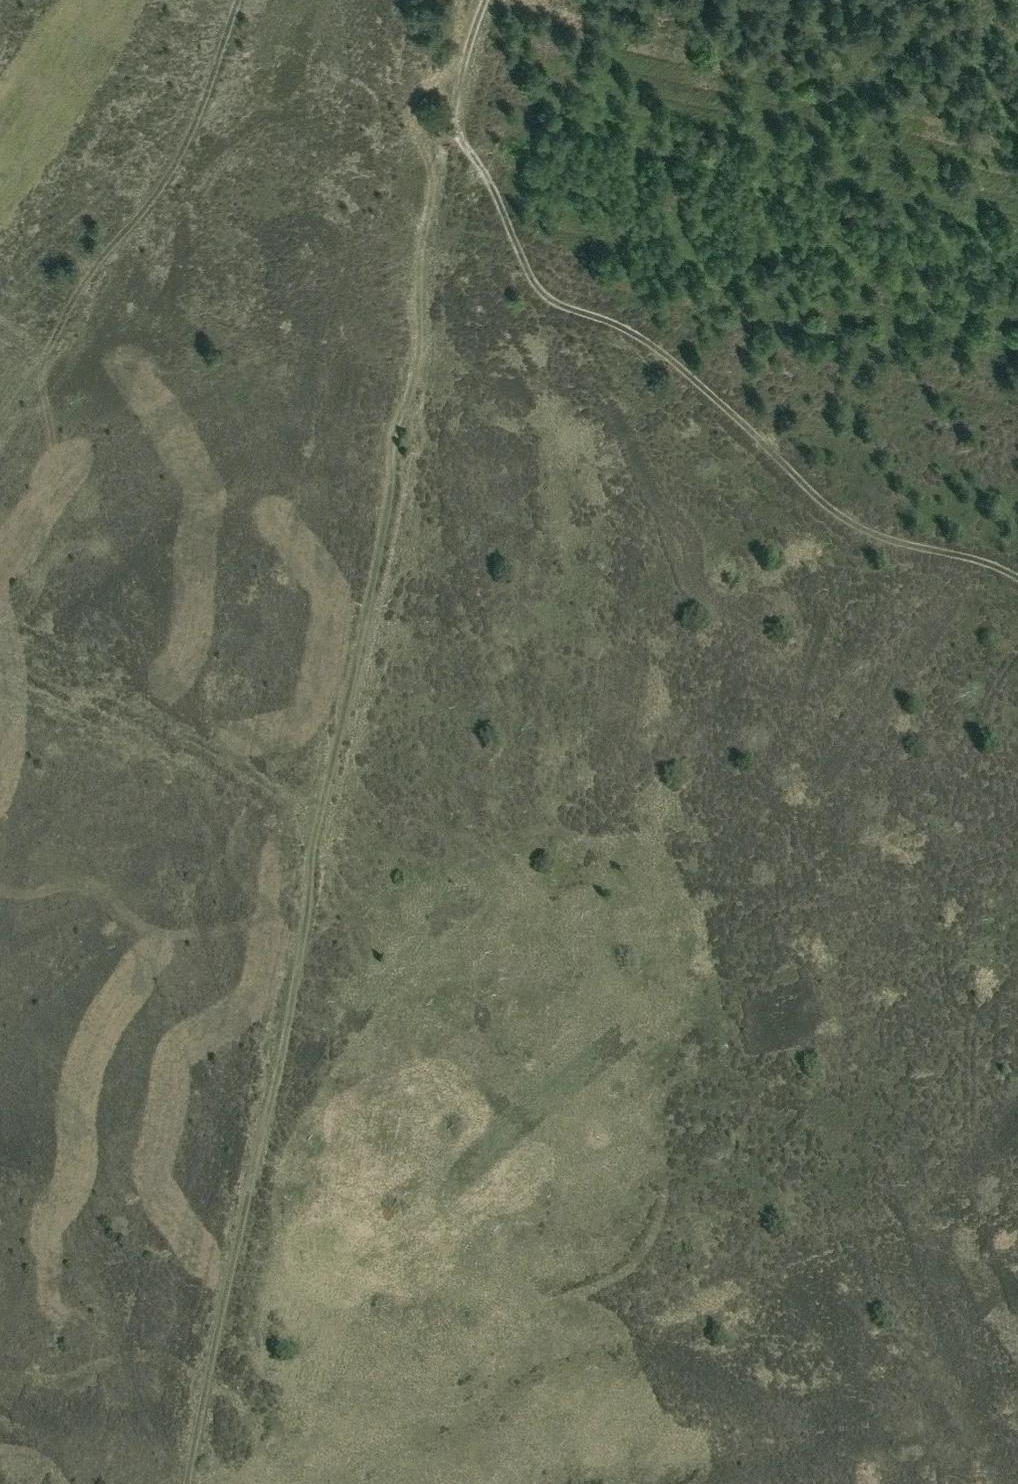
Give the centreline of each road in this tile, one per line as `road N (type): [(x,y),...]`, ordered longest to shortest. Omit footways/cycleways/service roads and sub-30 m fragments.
road 1 (track): [(1017,570),(842,513),(668,350),(544,293),(496,182),(455,117),(486,0)]

